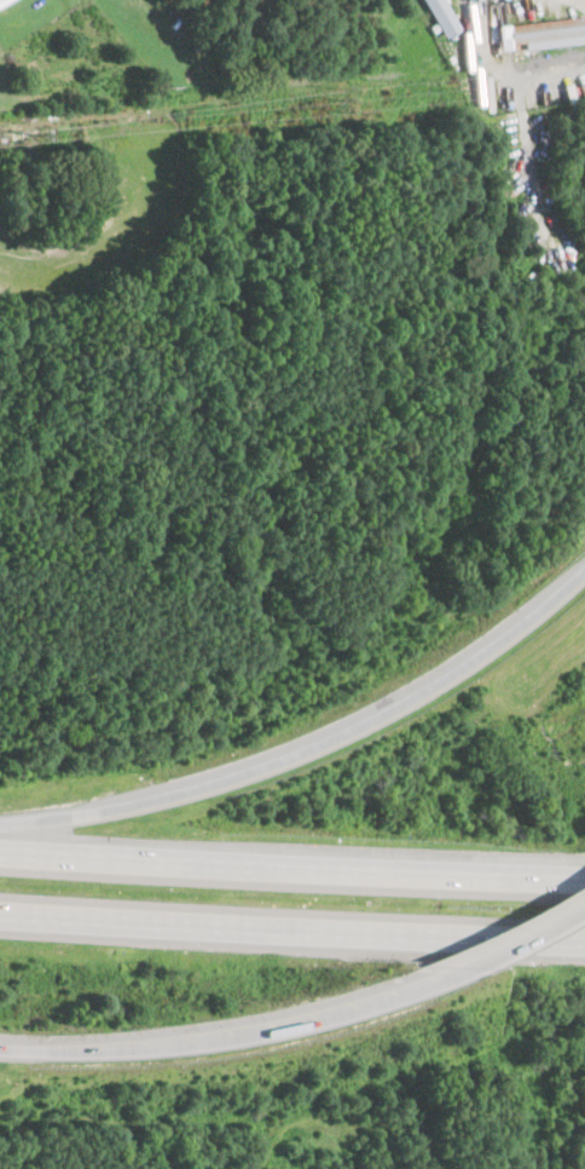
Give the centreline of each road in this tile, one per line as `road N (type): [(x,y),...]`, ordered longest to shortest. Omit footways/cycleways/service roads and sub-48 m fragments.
road 1 (motorway): [(584,568),(445,678),(294,755),(154,800),(0,823)]
road 2 (motorway): [(0,914),(584,941)]
road 3 (motorway): [(584,876),(0,852)]
road 4 (motorway): [(0,1045),(85,1052),(221,1037),(453,972)]
road 5 (motorway): [(453,972),(584,898)]

